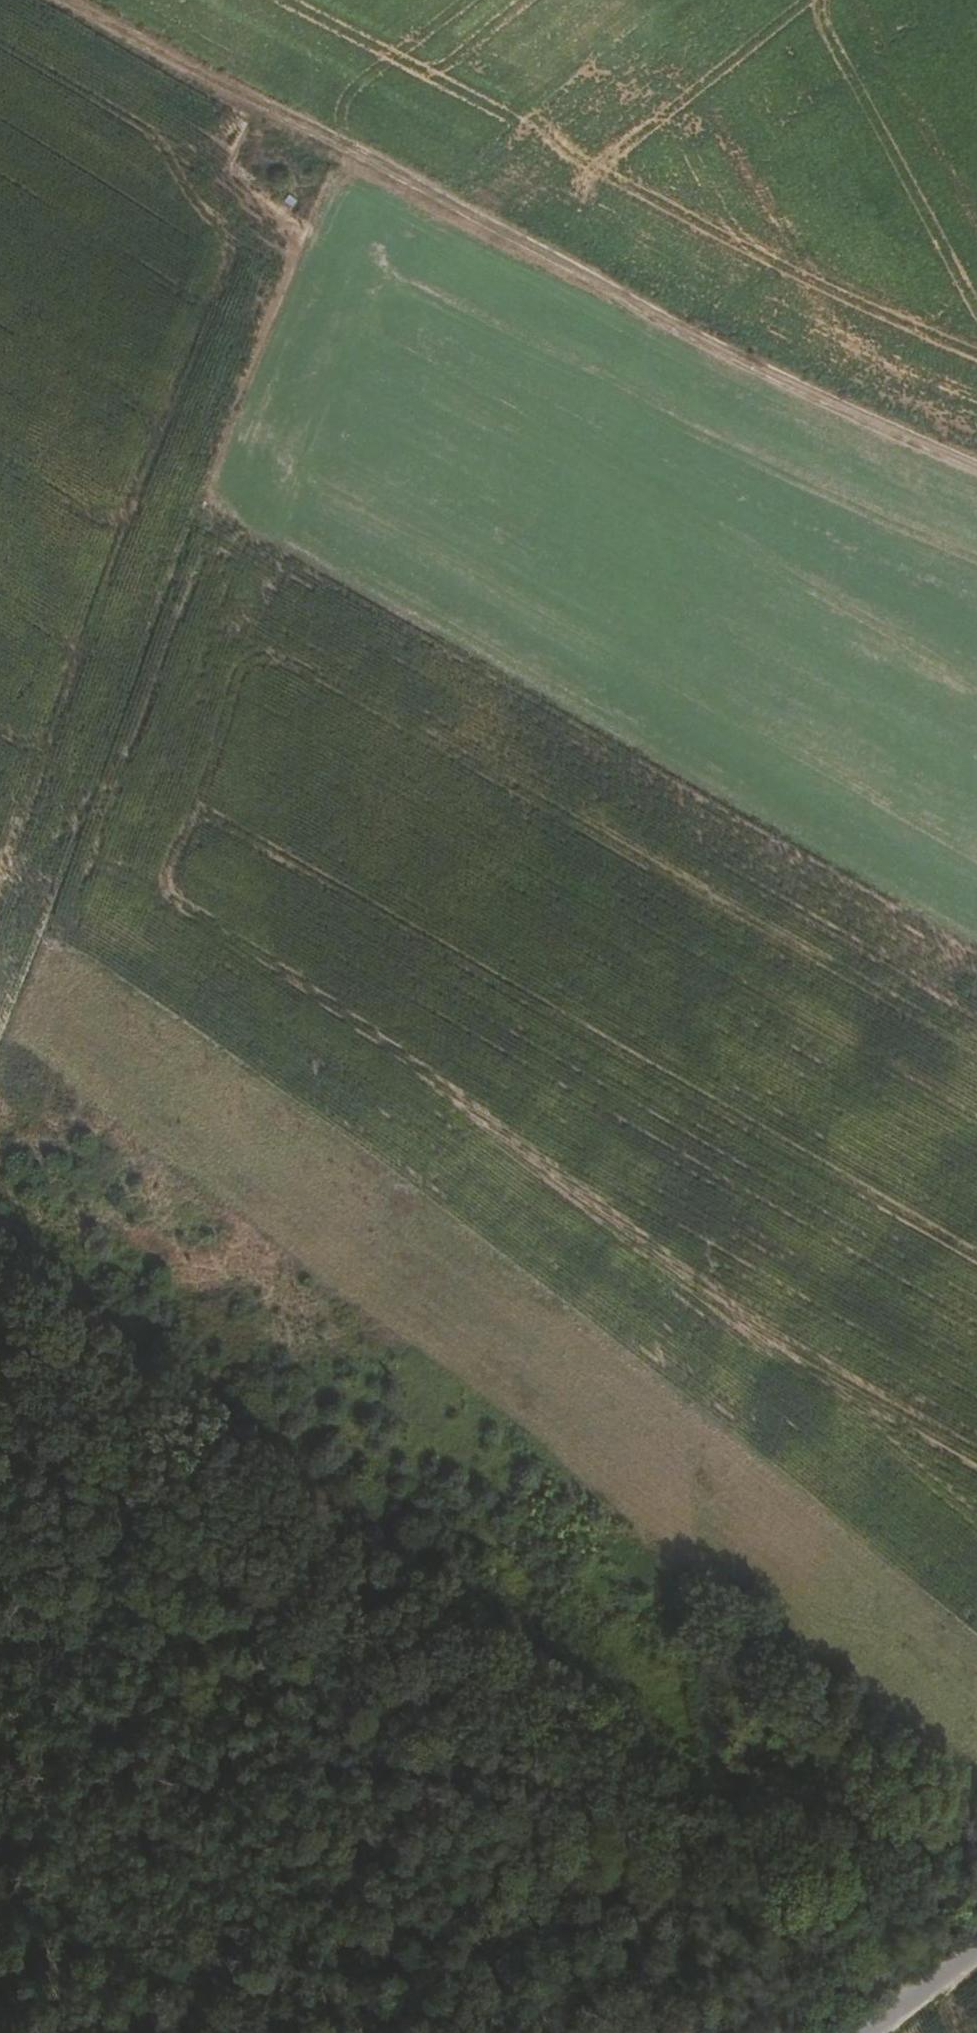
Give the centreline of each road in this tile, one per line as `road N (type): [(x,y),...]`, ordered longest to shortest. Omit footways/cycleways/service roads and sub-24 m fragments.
road 1 (track): [(112,0),(257,86),(976,450)]
road 2 (unclassified): [(874,2032),(976,1945)]

